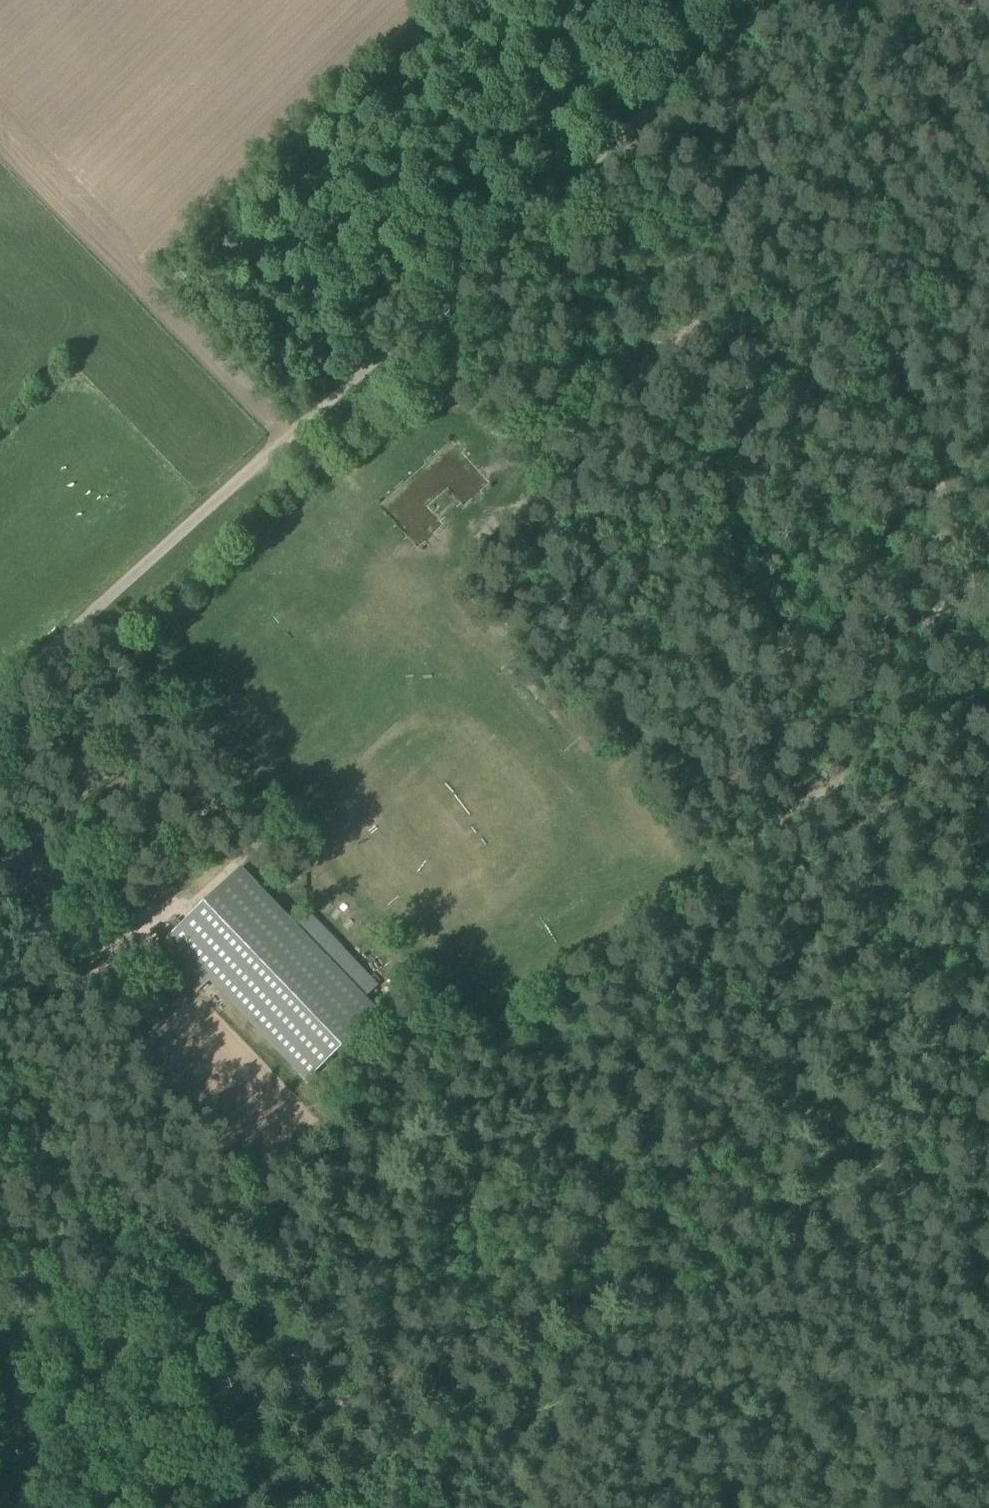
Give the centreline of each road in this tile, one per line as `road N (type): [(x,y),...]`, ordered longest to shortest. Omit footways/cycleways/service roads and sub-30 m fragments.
road 1 (track): [(988,703),(953,731),(747,846),(742,891),(719,931),(663,943),(596,993),(286,1171),(254,1214),(220,1196),(0,1343)]
road 2 (unclassified): [(0,677),(605,145)]
road 3 (track): [(312,1507),(988,1092)]
road 4 (track): [(605,145),(772,0)]
road 5 (track): [(852,0),(988,114)]

